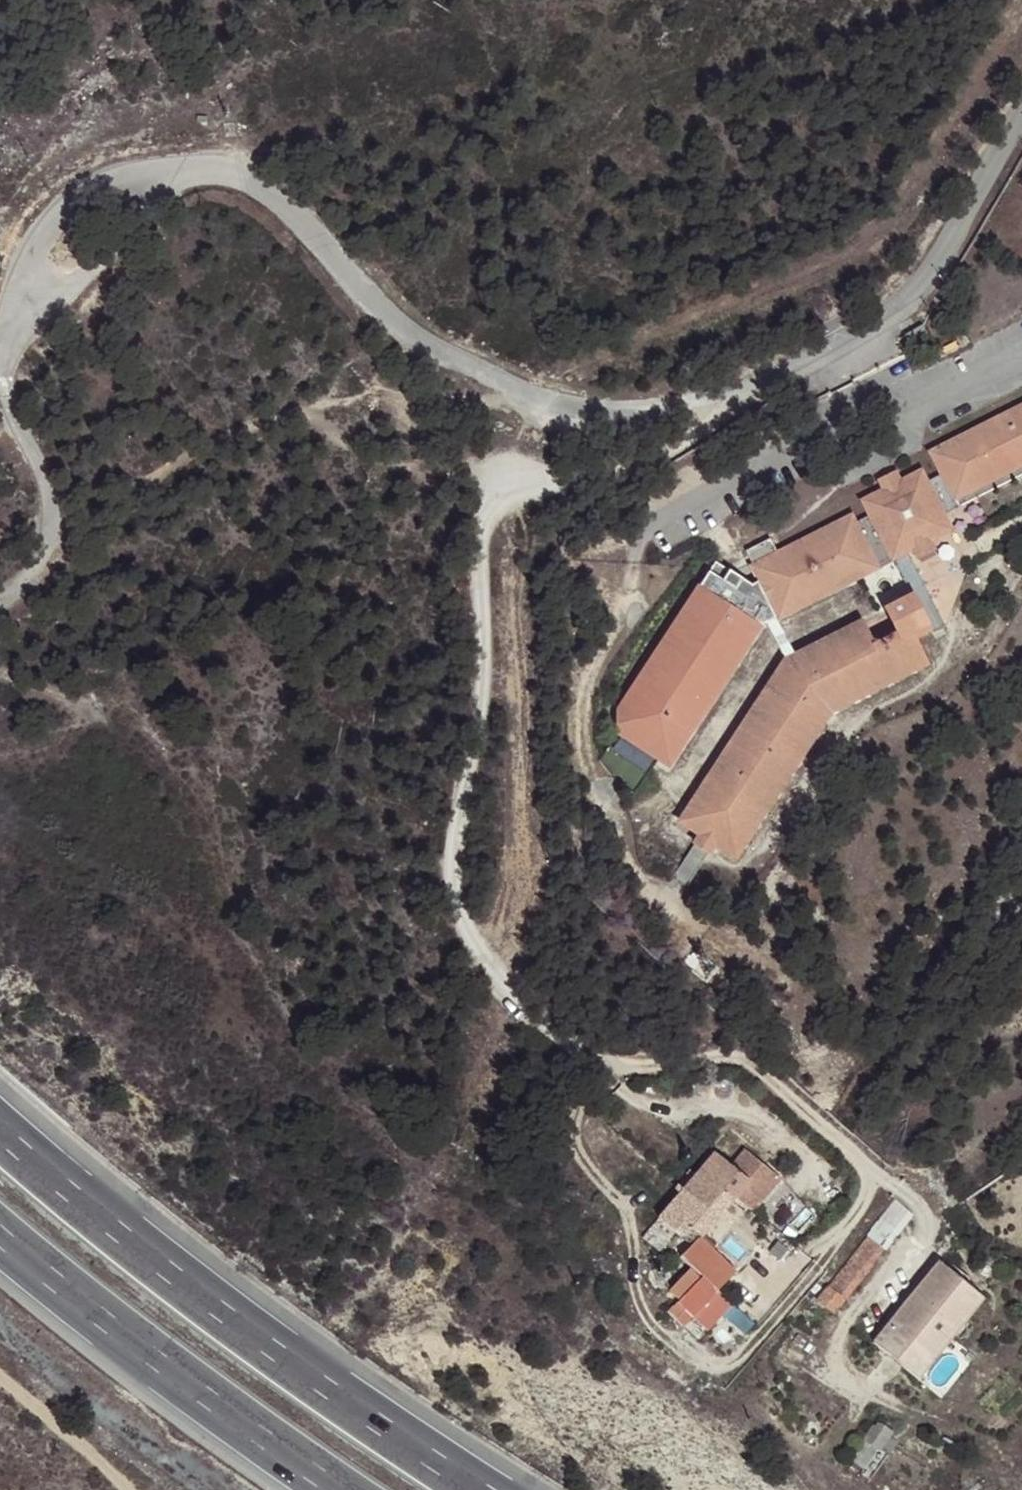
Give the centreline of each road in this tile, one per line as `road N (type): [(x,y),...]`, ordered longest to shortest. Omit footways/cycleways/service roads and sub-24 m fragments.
road 1 (track): [(725,404),(610,472),(565,478),(511,498),(491,516),(485,681),(456,855),(459,908),(507,983),(560,1038),(614,1063),(675,1067),(740,1057),(913,1204),(926,1227),(919,1242),(847,1325),(834,1355),(846,1386),(1009,1455)]
road 2 (unclassified): [(189,165),(232,170),(272,190),(387,313),(439,351),(569,406),(653,416),(725,404),(824,362),(878,325),(941,256),(1021,113)]
road 3 (track): [(859,1165),(868,1192),(816,1269),(735,1359),(699,1358),(655,1323),(637,1285),(627,1226),(583,1157),(574,1127),(582,1052)]
road 4 (motorway): [(481,1489),(67,1193),(0,1131)]
road 5 (motorway): [(0,1234),(343,1489)]
road 6 (unclassified): [(0,605),(40,574),(55,523),(45,478),(6,396),(8,320)]
road 7 (unclassified): [(8,320),(39,238),(78,192),(133,170),(189,165)]
road 8 (unclassified): [(8,320),(99,267),(189,165)]
road 9 (track): [(124,1489),(0,1377)]

